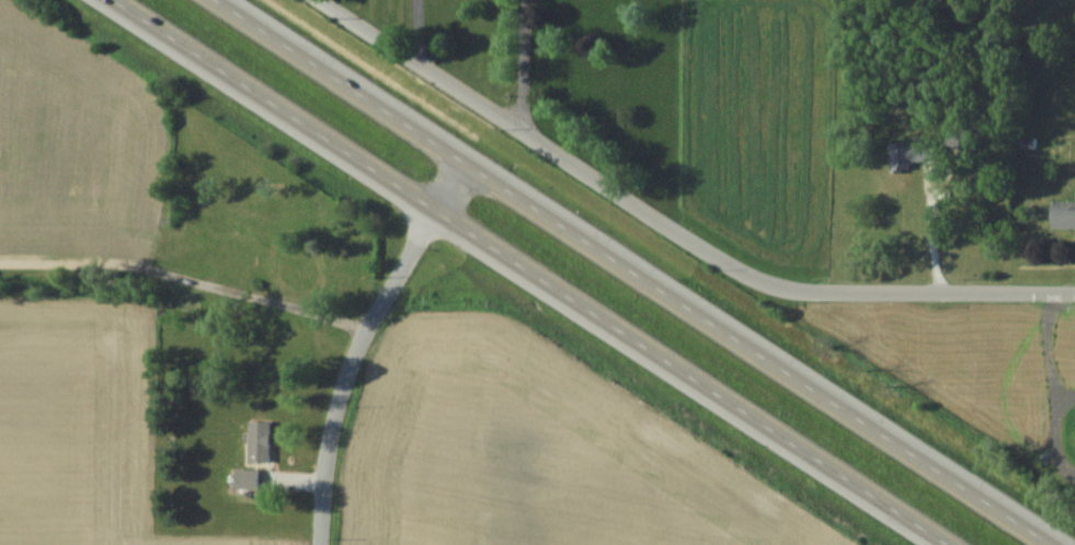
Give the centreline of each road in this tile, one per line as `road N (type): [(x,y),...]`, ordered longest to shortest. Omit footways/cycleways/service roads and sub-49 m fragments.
road 1 (trunk): [(113,0),(947,544)]
road 2 (trunk): [(1049,544),(216,0)]
road 3 (residential): [(1074,293),(792,289),(752,278),(323,0)]
road 4 (residential): [(321,544),(321,476),(356,345),(467,164)]

